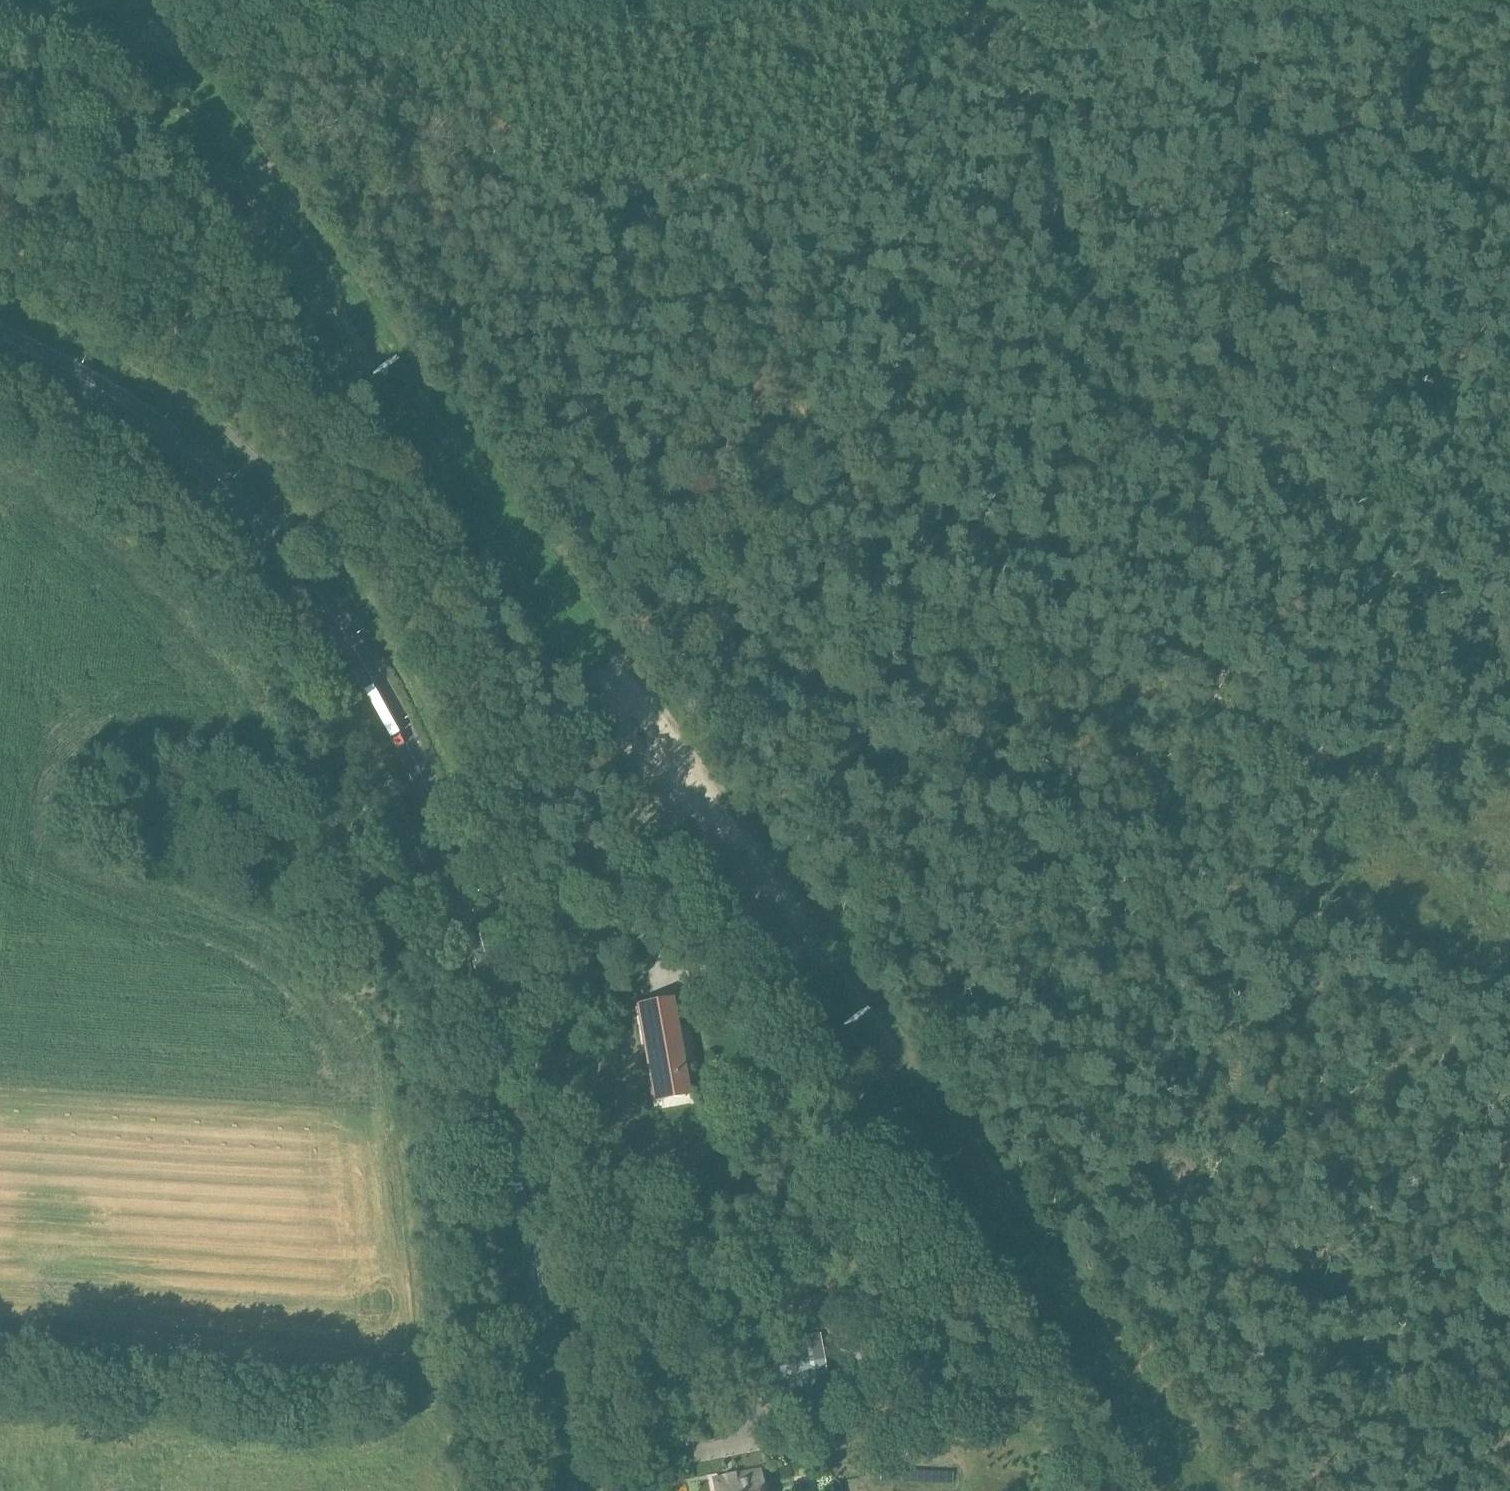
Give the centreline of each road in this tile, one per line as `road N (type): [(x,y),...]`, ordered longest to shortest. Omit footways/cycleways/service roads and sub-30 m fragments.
road 1 (secondary): [(572,1490),(496,954),(380,690),(248,503),(163,431),(0,341)]
road 2 (track): [(805,918),(175,56),(170,28)]
road 3 (tertiary): [(0,45),(506,0)]

